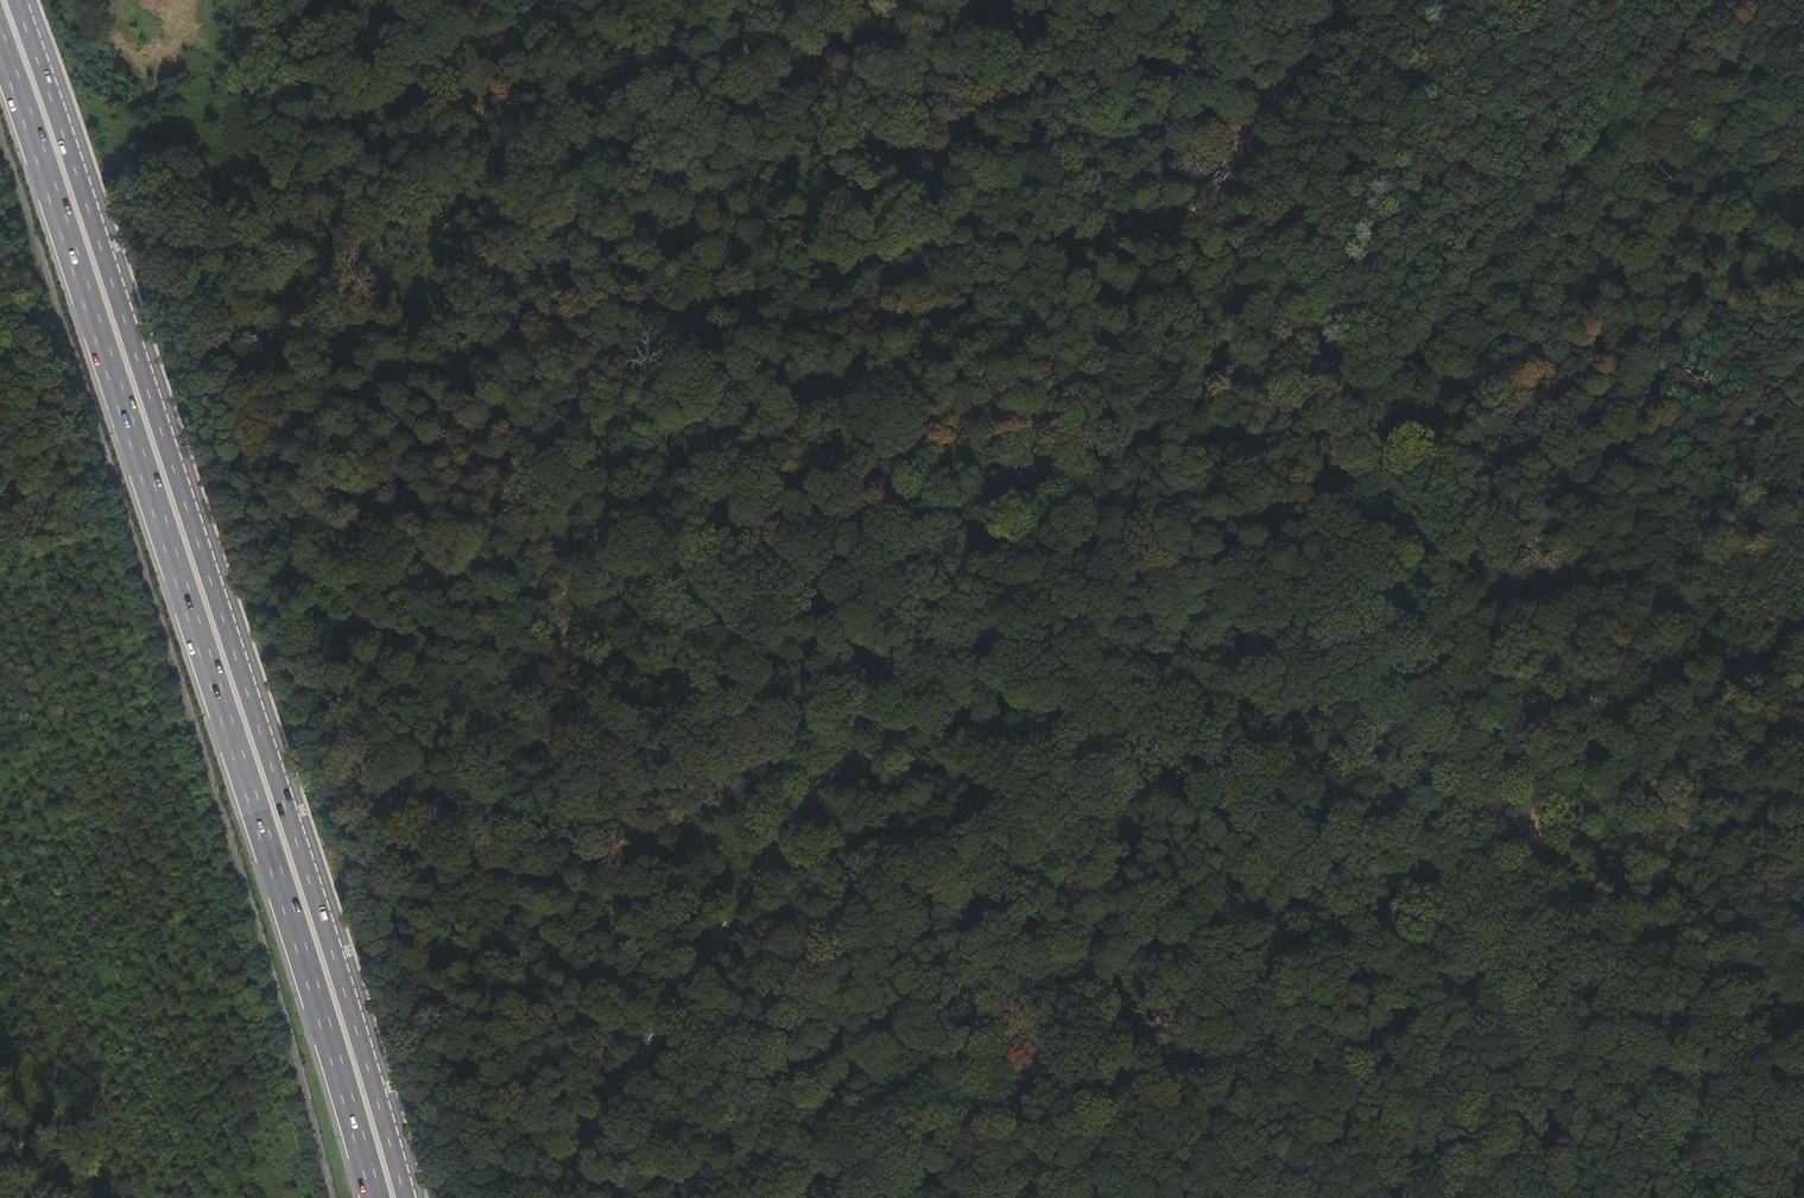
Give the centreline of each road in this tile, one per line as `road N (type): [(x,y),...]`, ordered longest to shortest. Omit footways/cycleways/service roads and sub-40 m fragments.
road 1 (unclassified): [(561,1197),(1337,0)]
road 2 (track): [(1546,811),(1430,778),(872,712),(262,606)]
road 3 (trunk): [(406,1197),(329,937),(20,0)]
road 4 (trunk): [(0,36),(302,951),(375,1197)]
road 5 (track): [(1199,0),(223,463)]
road 6 (track): [(1546,811),(1448,846),(718,1197)]
road 7 (track): [(1546,811),(1355,410)]
road 8 (track): [(1728,1197),(1546,811)]
road 9 (track): [(1389,1197),(1495,904),(1546,811)]
road 10 (track): [(1320,339),(1150,0)]

